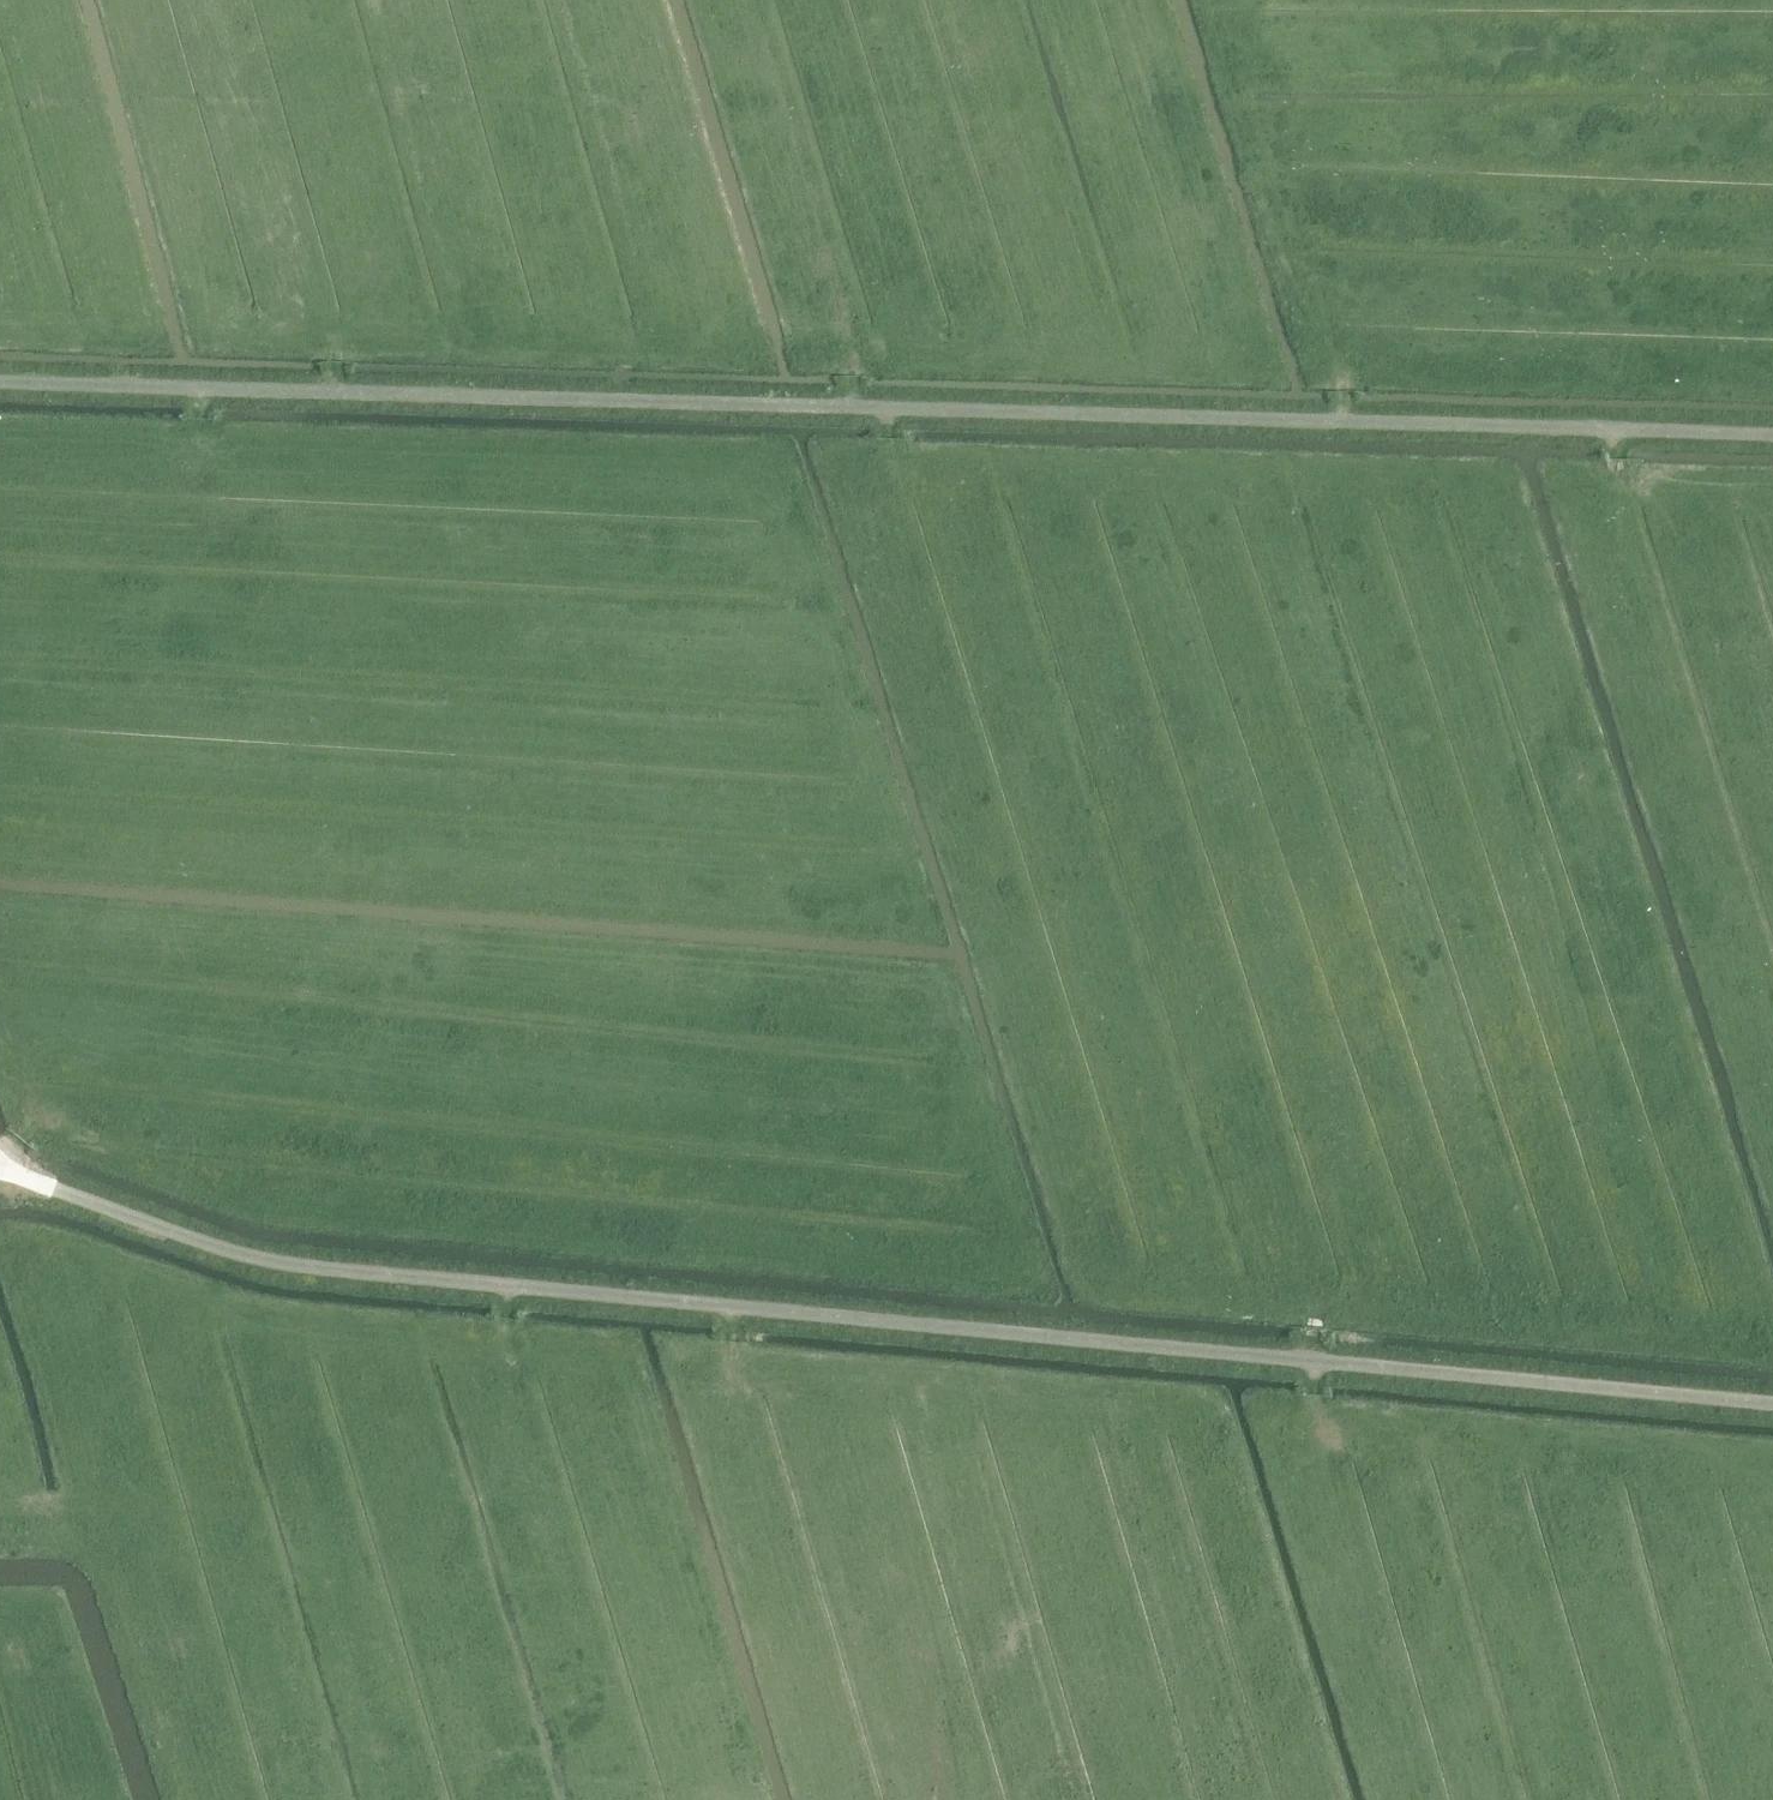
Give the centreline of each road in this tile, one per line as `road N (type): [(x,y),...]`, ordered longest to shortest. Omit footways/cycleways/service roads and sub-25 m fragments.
road 1 (unclassified): [(0,1171),(247,1268),(1772,1402)]
road 2 (unclassified): [(0,372),(813,407),(1772,432)]

